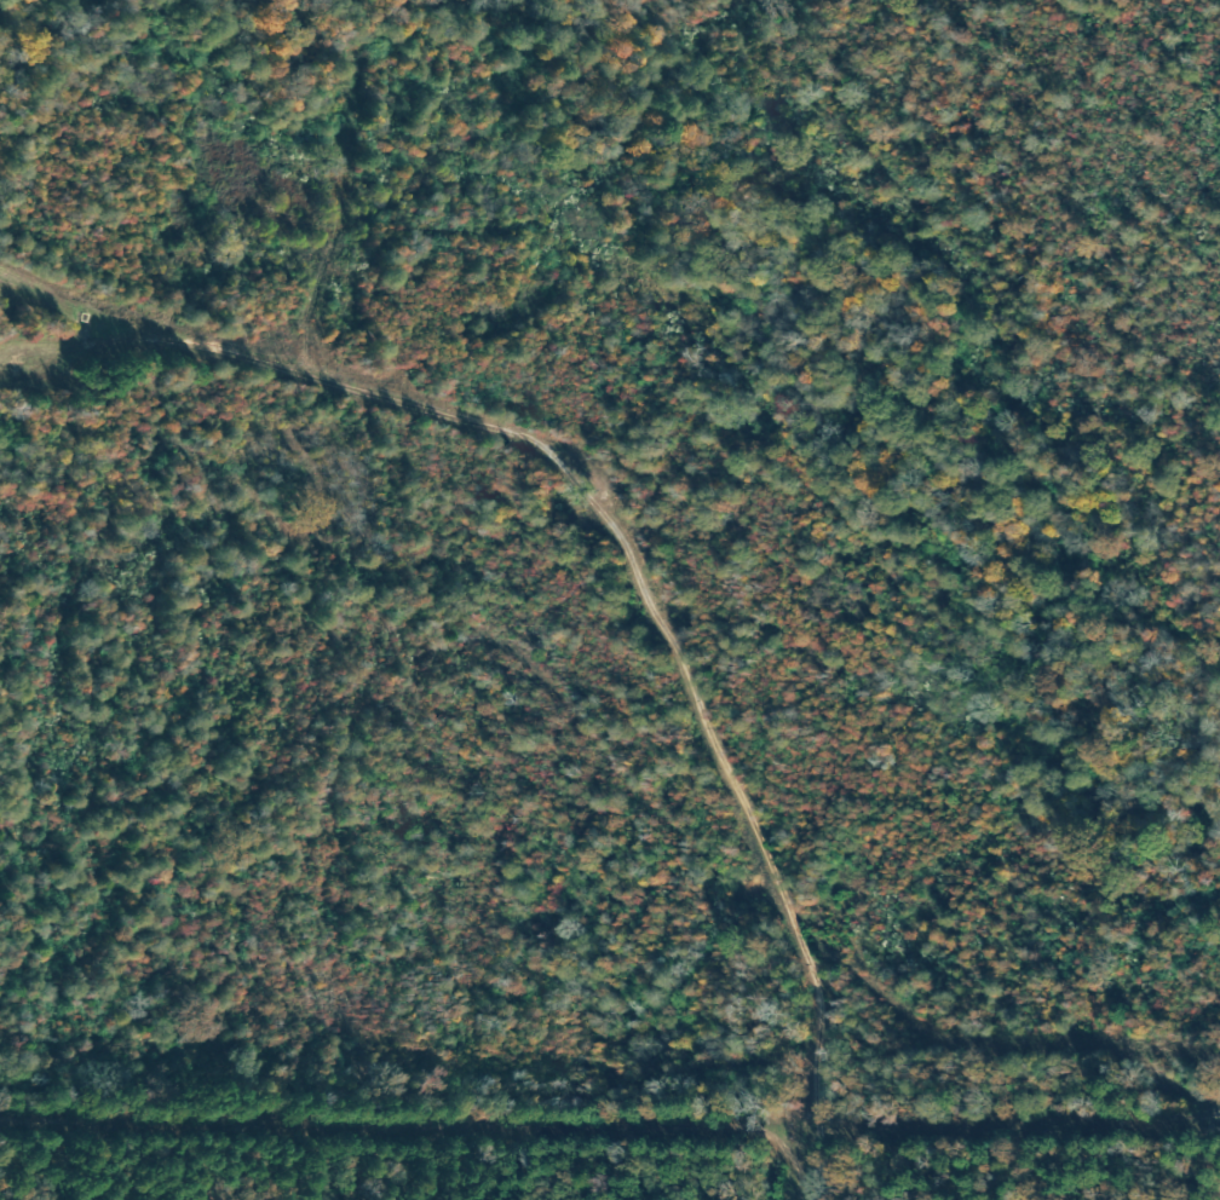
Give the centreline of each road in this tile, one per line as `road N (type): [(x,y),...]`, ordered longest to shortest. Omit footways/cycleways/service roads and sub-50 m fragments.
road 1 (residential): [(656,1199),(662,1040),(686,1016),(741,1016)]

